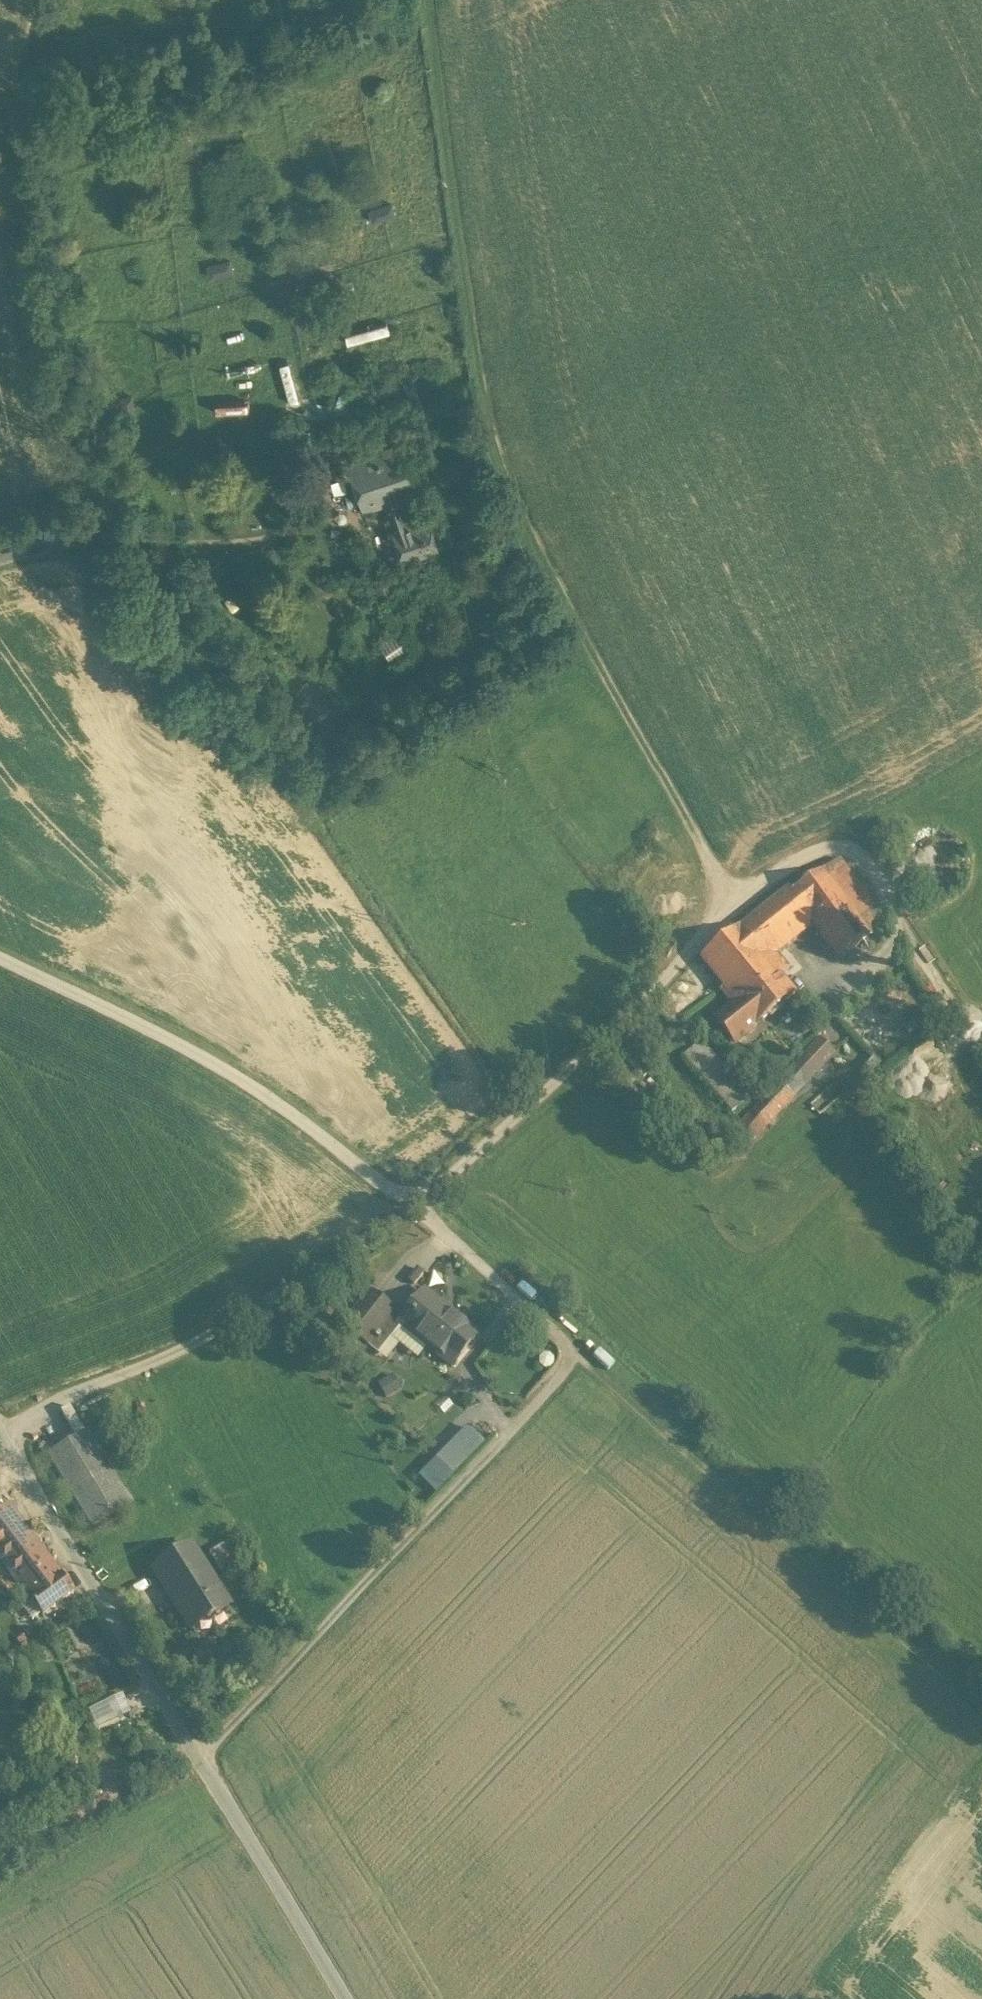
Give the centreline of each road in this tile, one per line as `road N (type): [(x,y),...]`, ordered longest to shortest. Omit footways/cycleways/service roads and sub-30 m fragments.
road 1 (track): [(210,1764),(476,1477),(572,1351),(415,1210),(220,1062),(0,957)]
road 2 (unclassified): [(349,1998),(0,1428)]
road 3 (track): [(572,1351),(981,1708)]
road 4 (track): [(671,966),(415,1210)]

